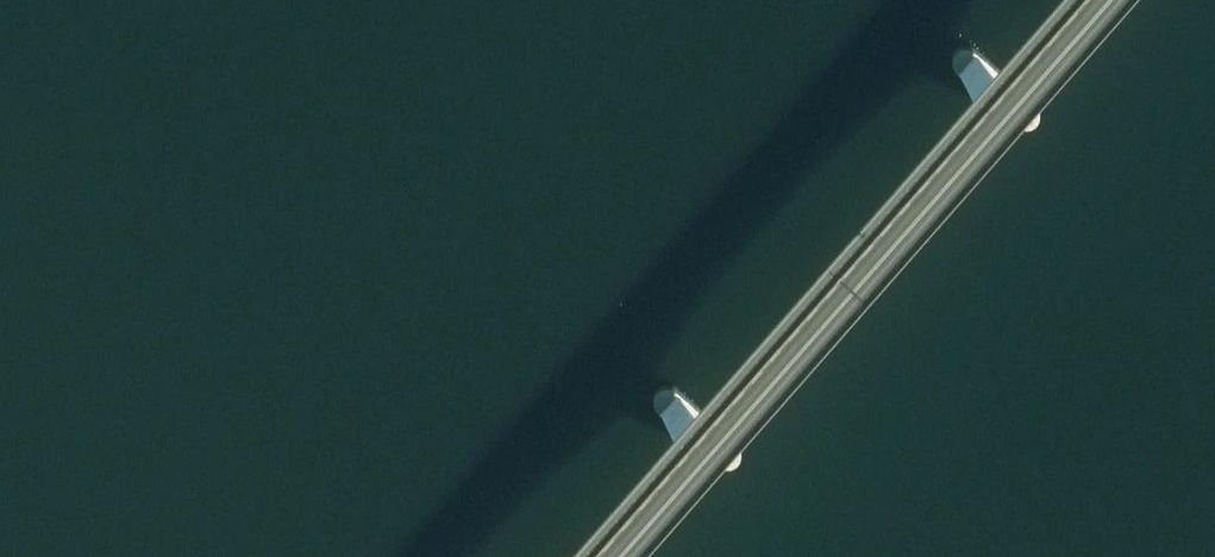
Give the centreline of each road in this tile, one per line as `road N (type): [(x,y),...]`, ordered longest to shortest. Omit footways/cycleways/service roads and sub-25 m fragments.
road 1 (primary): [(591,556),(1081,0)]

